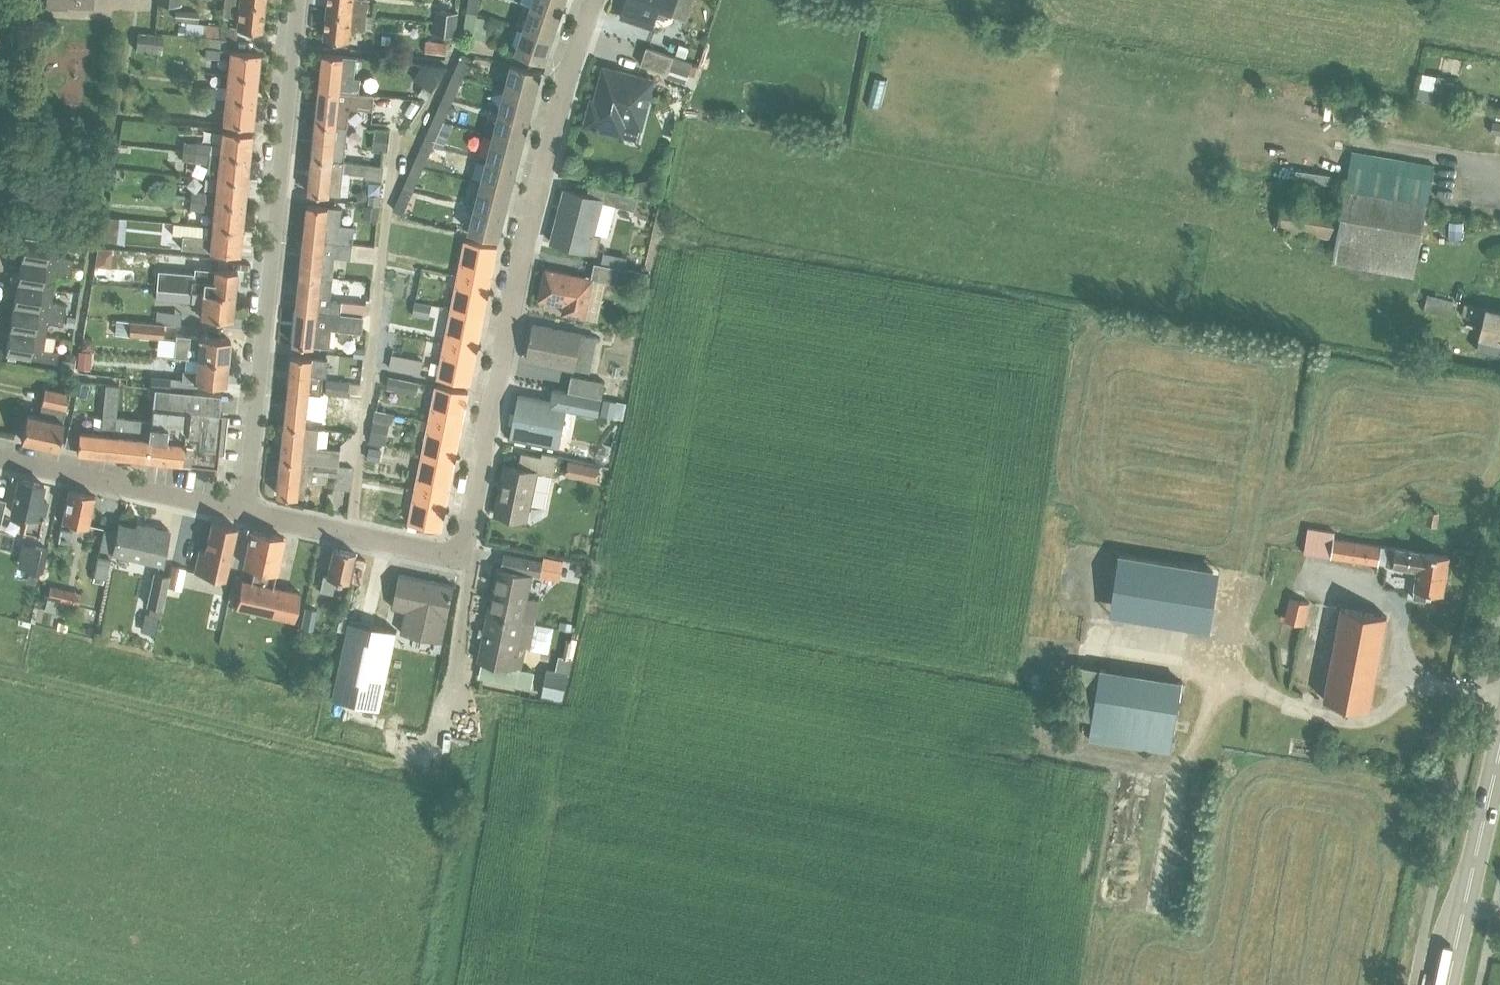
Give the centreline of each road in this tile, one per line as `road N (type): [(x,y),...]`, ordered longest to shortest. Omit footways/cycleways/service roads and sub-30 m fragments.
road 1 (residential): [(591,0),(511,308),(465,540),(456,554)]
road 2 (residential): [(244,514),(294,0)]
road 3 (residential): [(244,514),(0,460)]
road 4 (primary): [(1448,984),(1499,754)]
road 5 (residential): [(456,554),(440,558),(244,514)]
road 6 (residential): [(5,0),(13,8),(104,14),(116,1),(148,0)]
road 7 (residential): [(456,554),(469,577),(451,675)]

